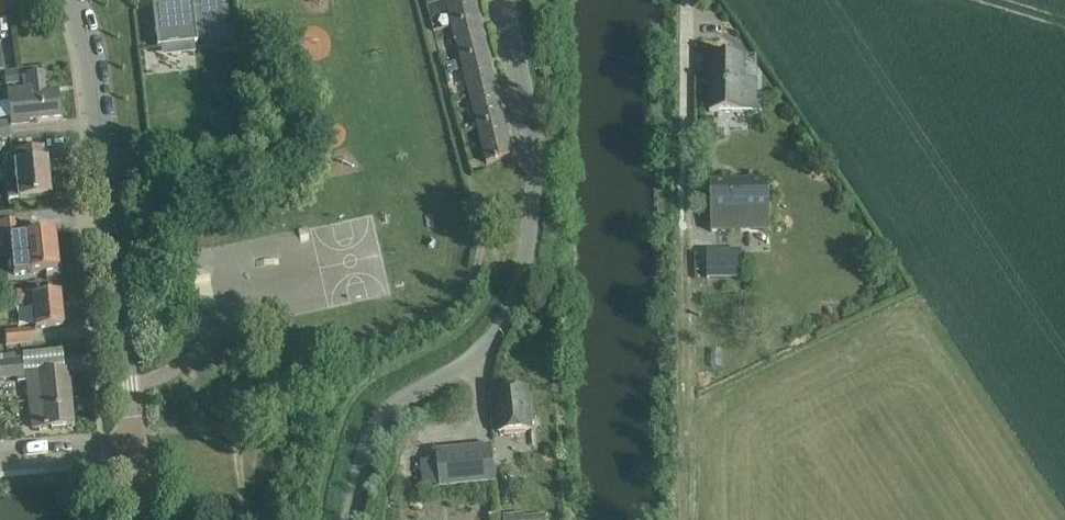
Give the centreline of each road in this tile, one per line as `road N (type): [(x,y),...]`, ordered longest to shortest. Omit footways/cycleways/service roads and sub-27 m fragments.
road 1 (residential): [(346,519),(361,453),(388,409),(473,359),(495,331),(525,248),(532,142),(505,0)]
road 2 (tertiary): [(135,444),(87,55),(73,0)]
road 3 (residential): [(0,460),(135,444)]

